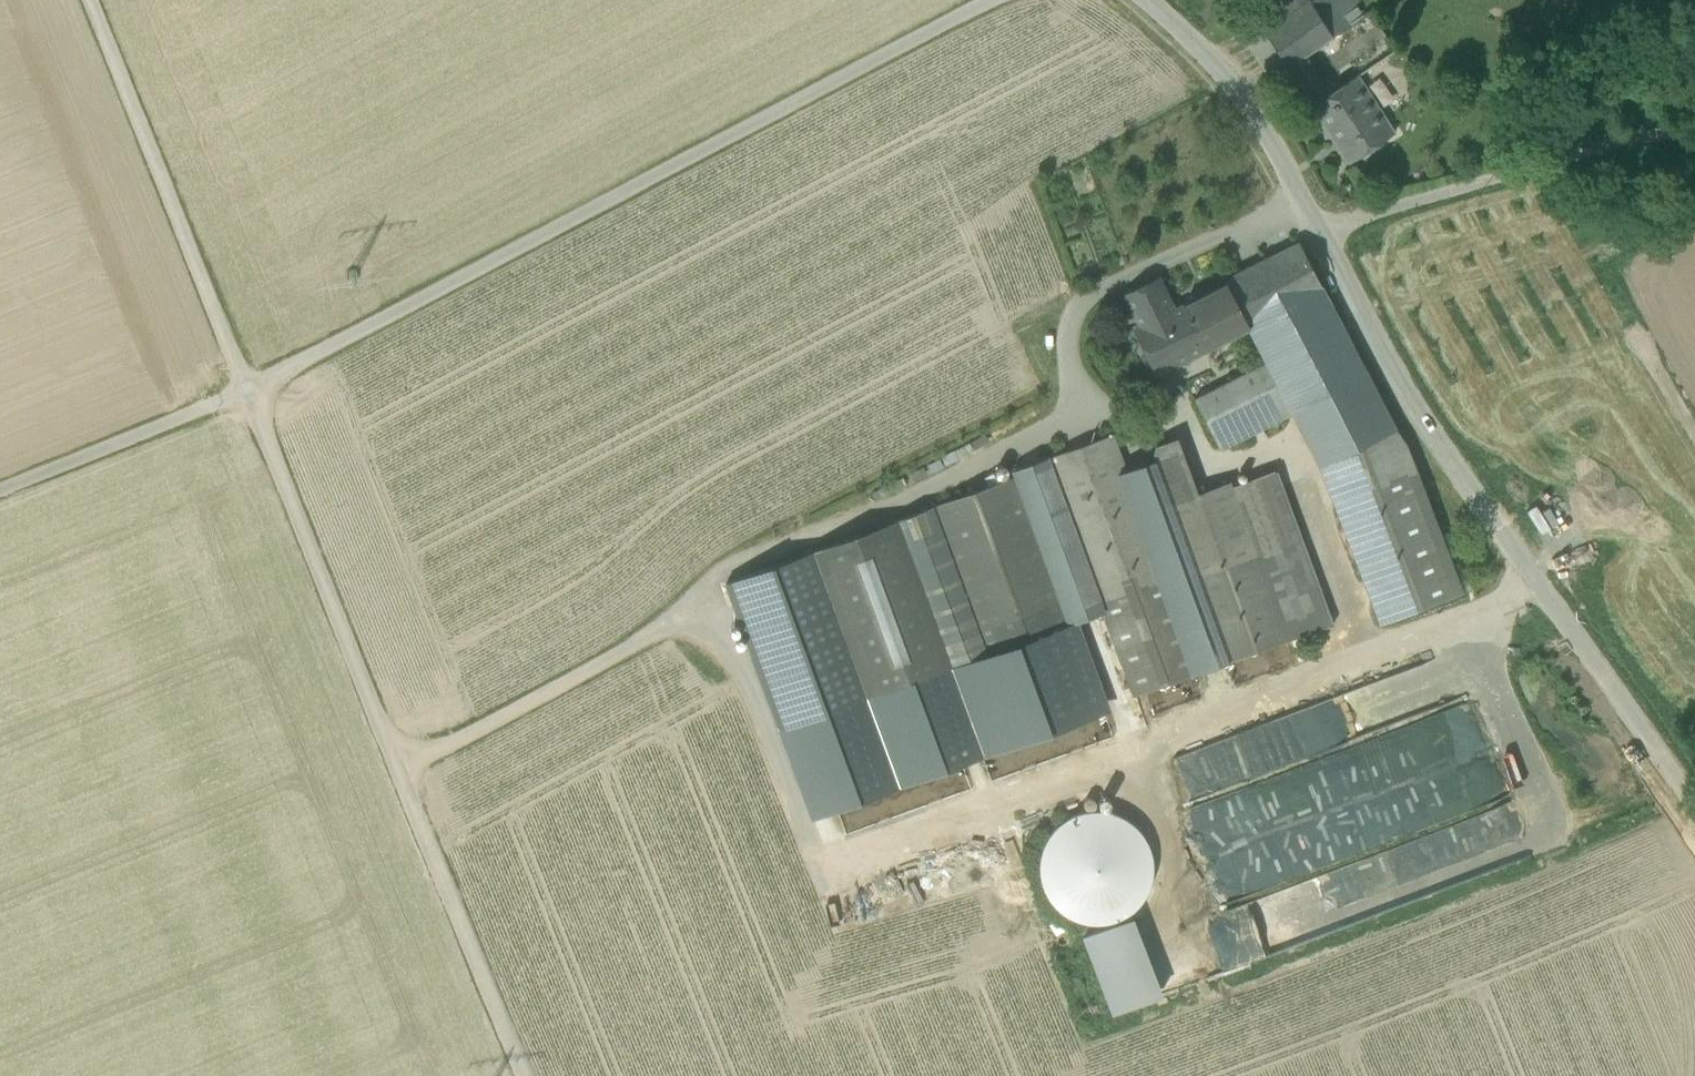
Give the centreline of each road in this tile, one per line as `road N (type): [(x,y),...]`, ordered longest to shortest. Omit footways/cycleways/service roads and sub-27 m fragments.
road 1 (track): [(89,0),(518,1075)]
road 2 (unclassified): [(0,490),(244,392),(984,0)]
road 3 (track): [(1074,415),(920,493),(737,562),(646,639),(397,768)]
road 4 (tertiary): [(1316,230),(1425,426),(1694,811)]
road 5 (unclassified): [(1694,135),(1615,144),(1316,230)]
road 6 (track): [(1074,415),(1069,331),(1081,307),(1098,291),(1301,202)]
road 7 (tertiary): [(1148,0),(1249,106),(1316,230)]

